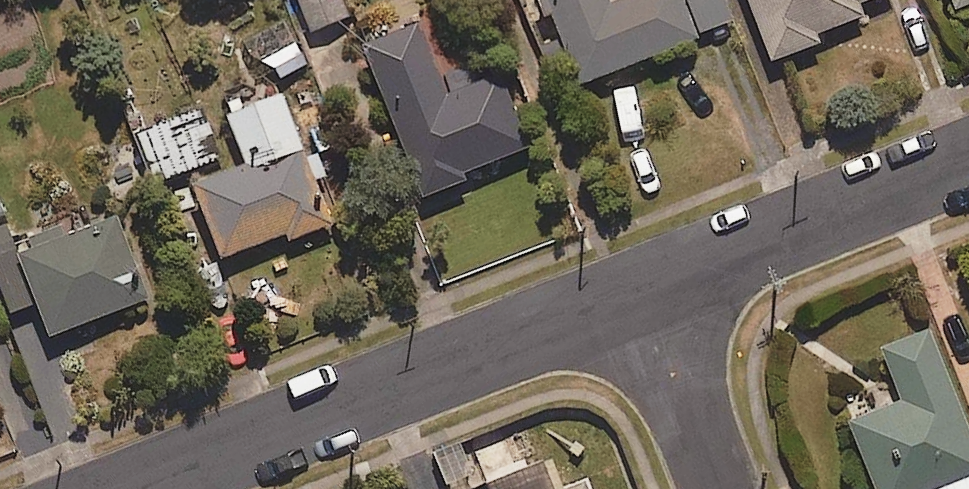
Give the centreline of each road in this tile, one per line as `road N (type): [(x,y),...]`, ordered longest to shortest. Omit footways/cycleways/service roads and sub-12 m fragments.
road 1 (residential): [(137,488),(643,289)]
road 2 (residential): [(643,289),(968,160)]
road 3 (residential): [(722,488),(643,289)]

